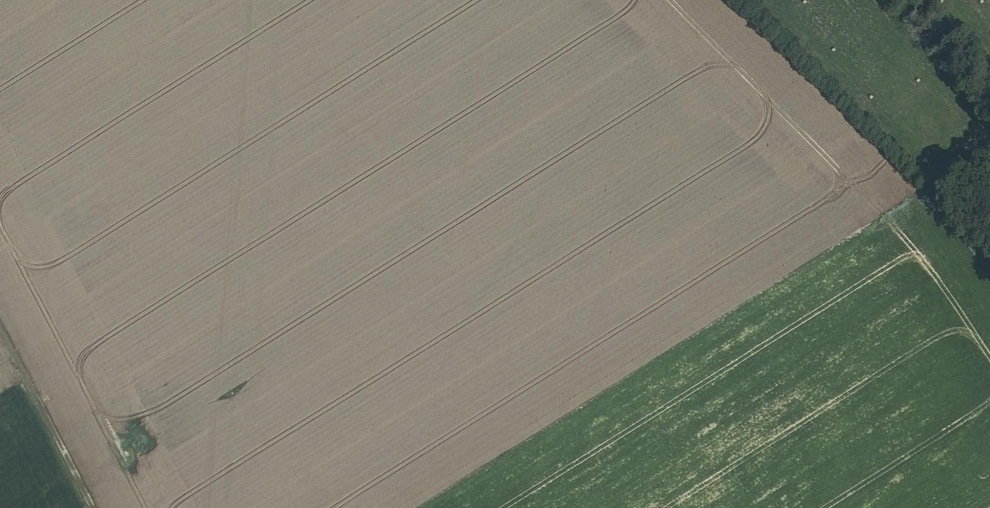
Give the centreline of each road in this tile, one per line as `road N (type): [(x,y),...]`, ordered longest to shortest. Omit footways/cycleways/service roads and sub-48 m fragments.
road 1 (track): [(88,507),(0,335)]

